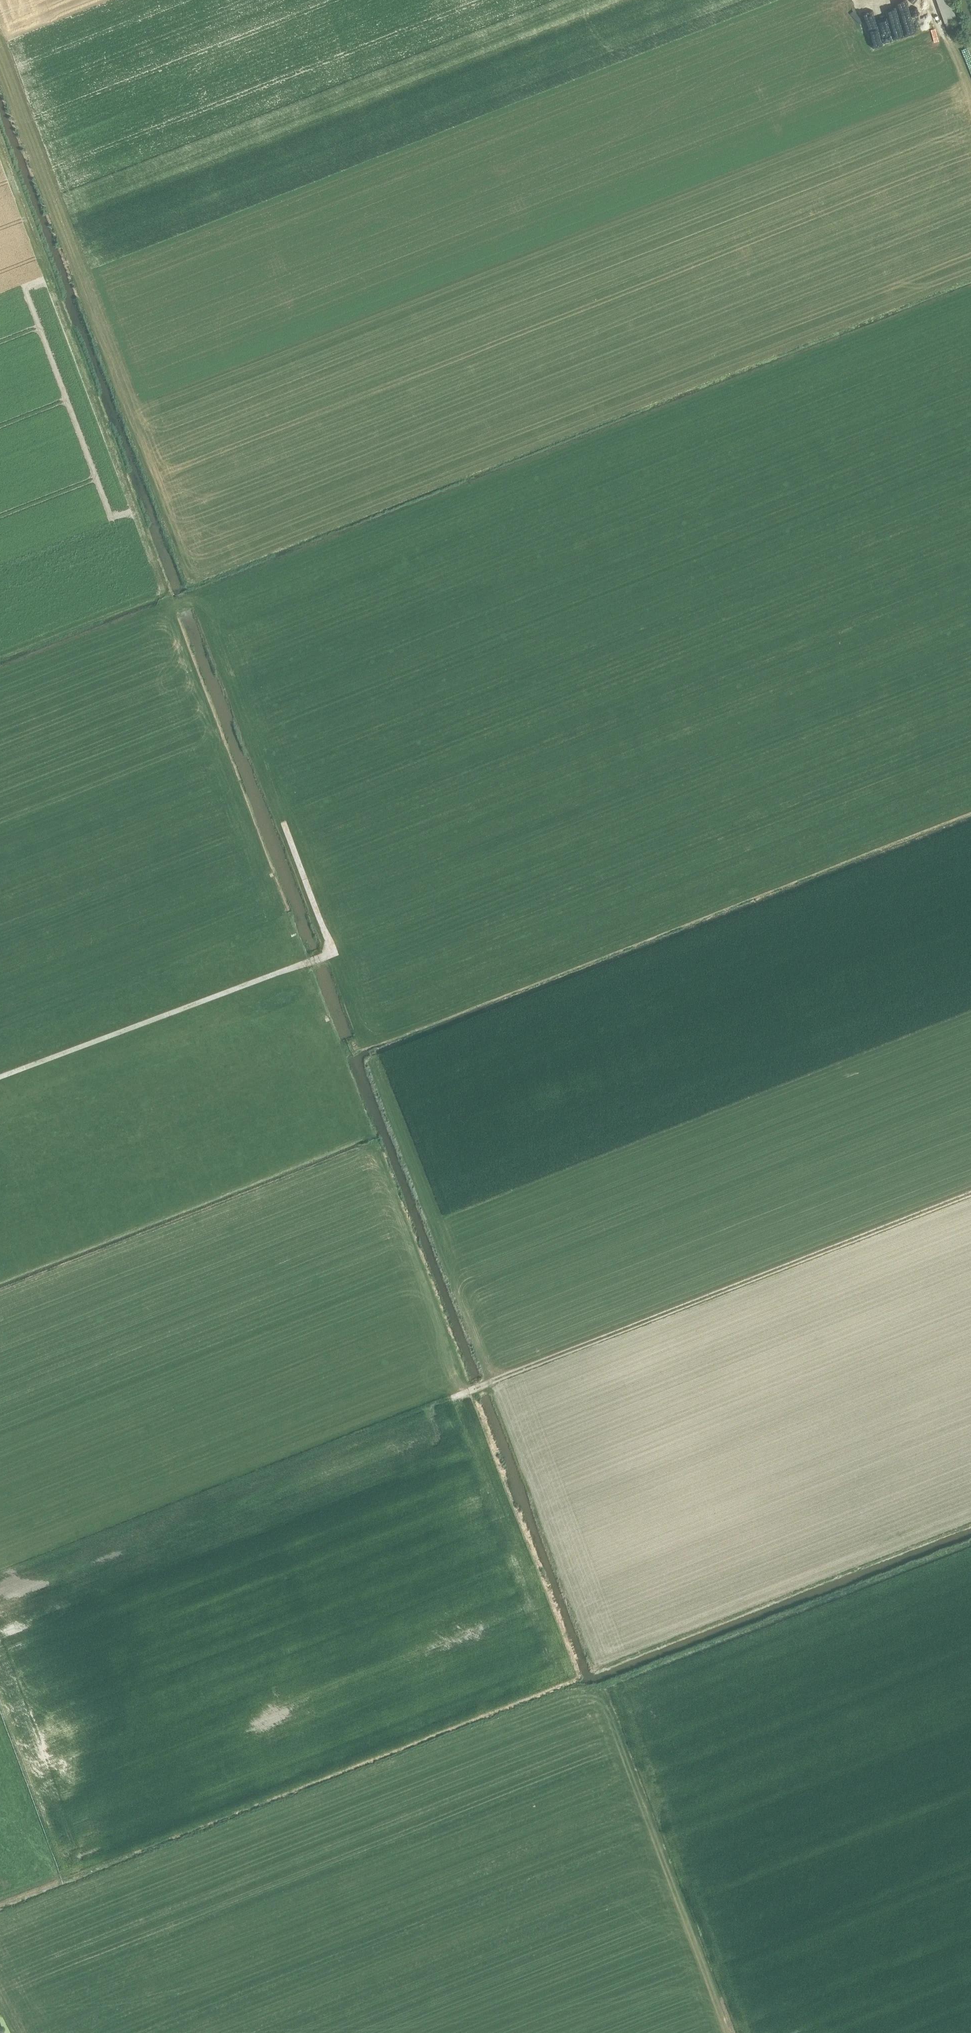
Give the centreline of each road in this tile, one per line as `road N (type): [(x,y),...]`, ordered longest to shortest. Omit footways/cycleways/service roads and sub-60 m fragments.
road 1 (track): [(0,1572),(970,1193)]
road 2 (track): [(0,1078),(325,957),(329,941),(283,821)]

